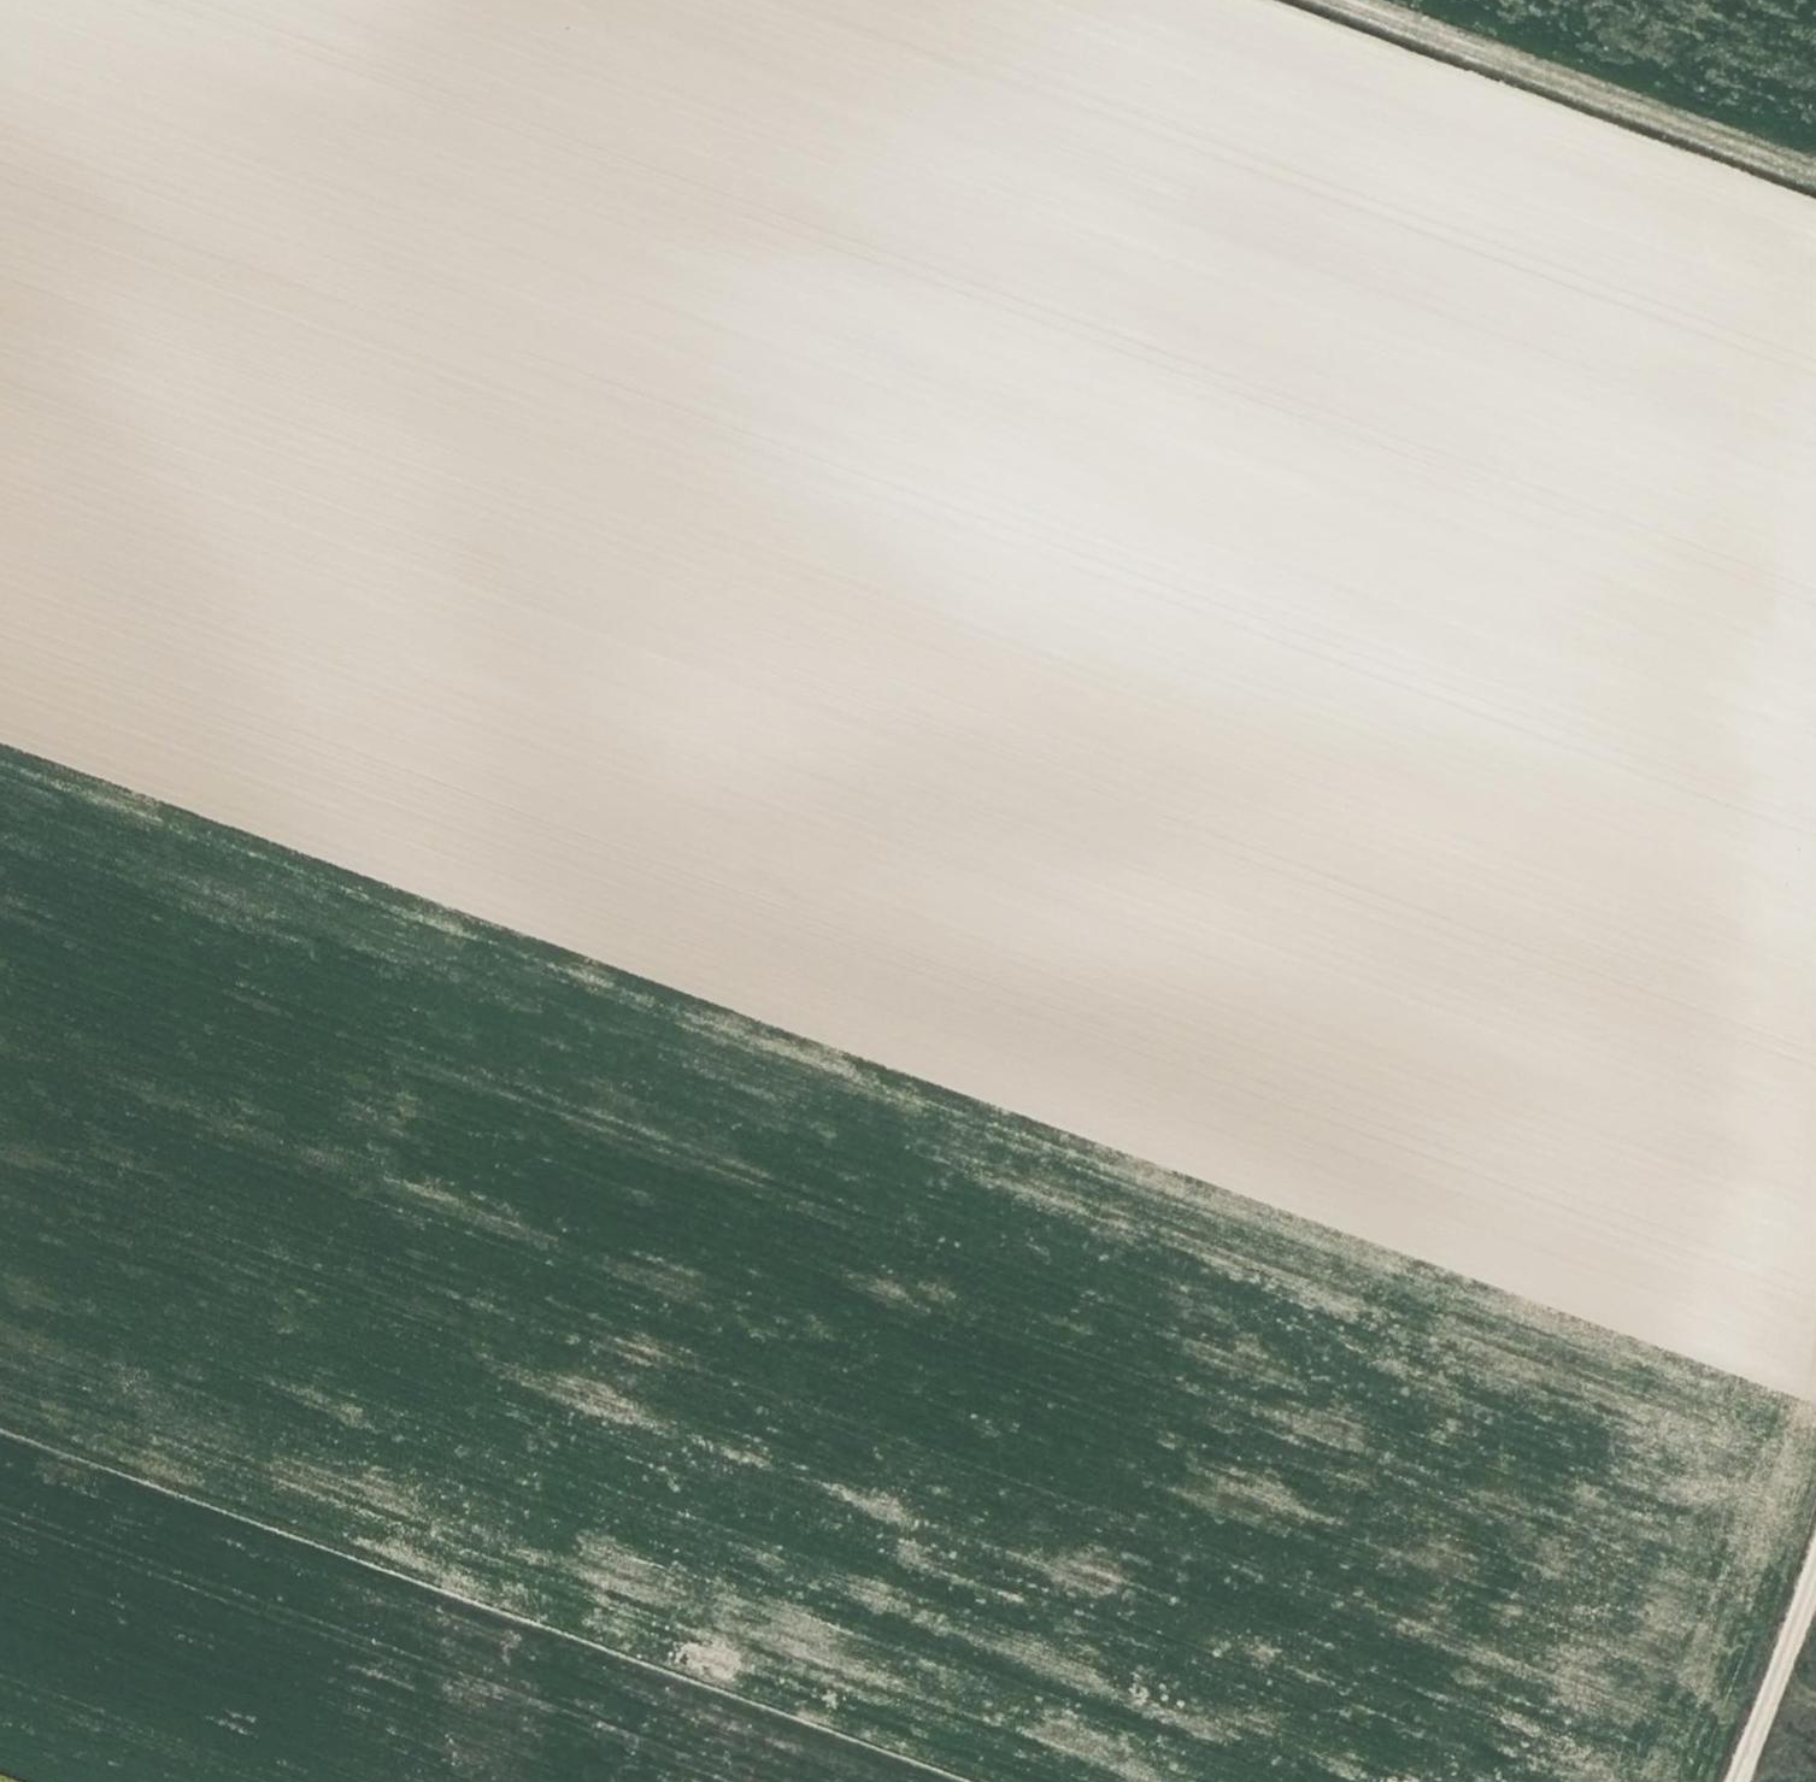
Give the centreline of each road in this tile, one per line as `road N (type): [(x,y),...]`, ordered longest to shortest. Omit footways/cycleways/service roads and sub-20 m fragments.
road 1 (track): [(1395,0),(1815,150)]
road 2 (track): [(1815,1538),(1725,1781)]

